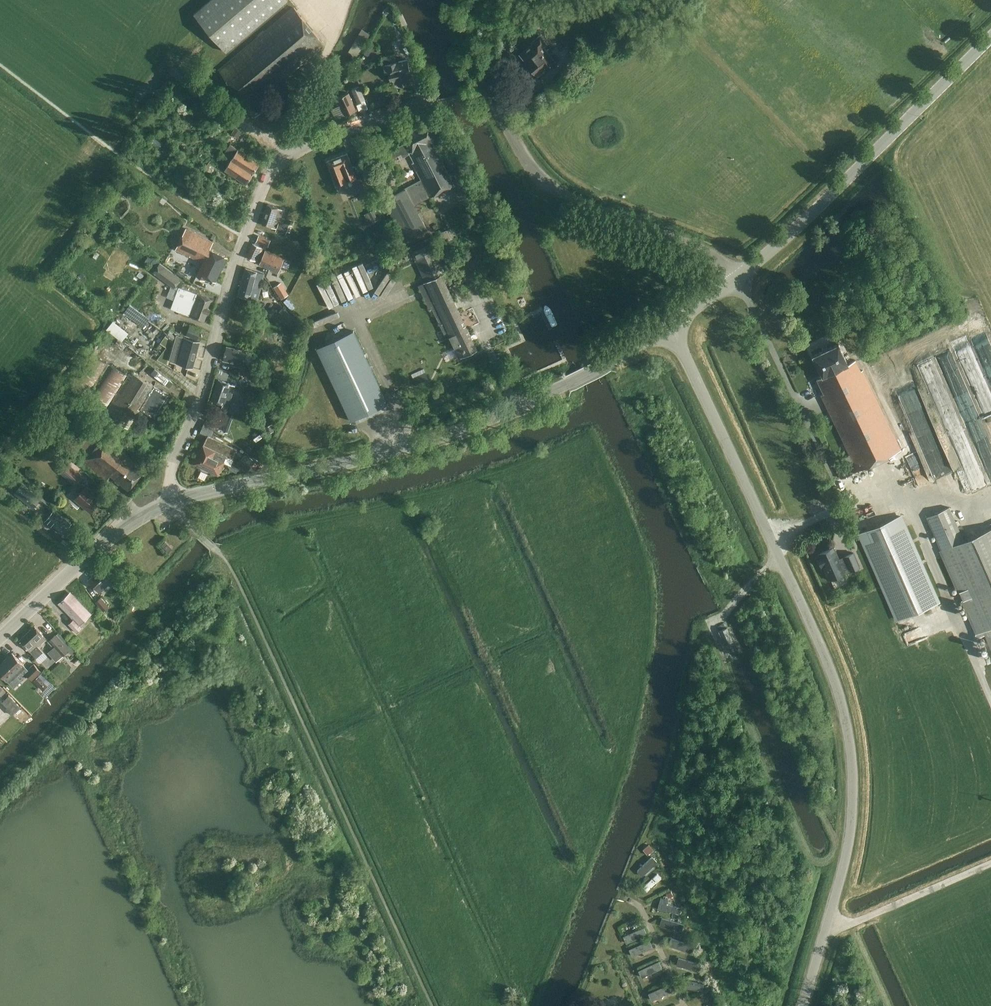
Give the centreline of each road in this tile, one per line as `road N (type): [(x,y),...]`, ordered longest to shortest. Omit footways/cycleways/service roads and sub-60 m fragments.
road 1 (residential): [(172,504),(169,480),(199,402),(225,294),(255,203),(281,156),(323,134),(438,101)]
road 2 (tertiary): [(172,504),(391,454),(550,394),(671,325)]
road 3 (unclassified): [(803,1005),(850,838),(852,769),(835,682),(779,555)]
road 4 (tertiary): [(737,278),(990,36)]
road 5 (unclassified): [(737,278),(692,243),(550,187),(490,99),(474,91)]
road 6 (residential): [(779,555),(671,325)]
road 7 (tertiary): [(0,640),(104,540),(172,504)]

